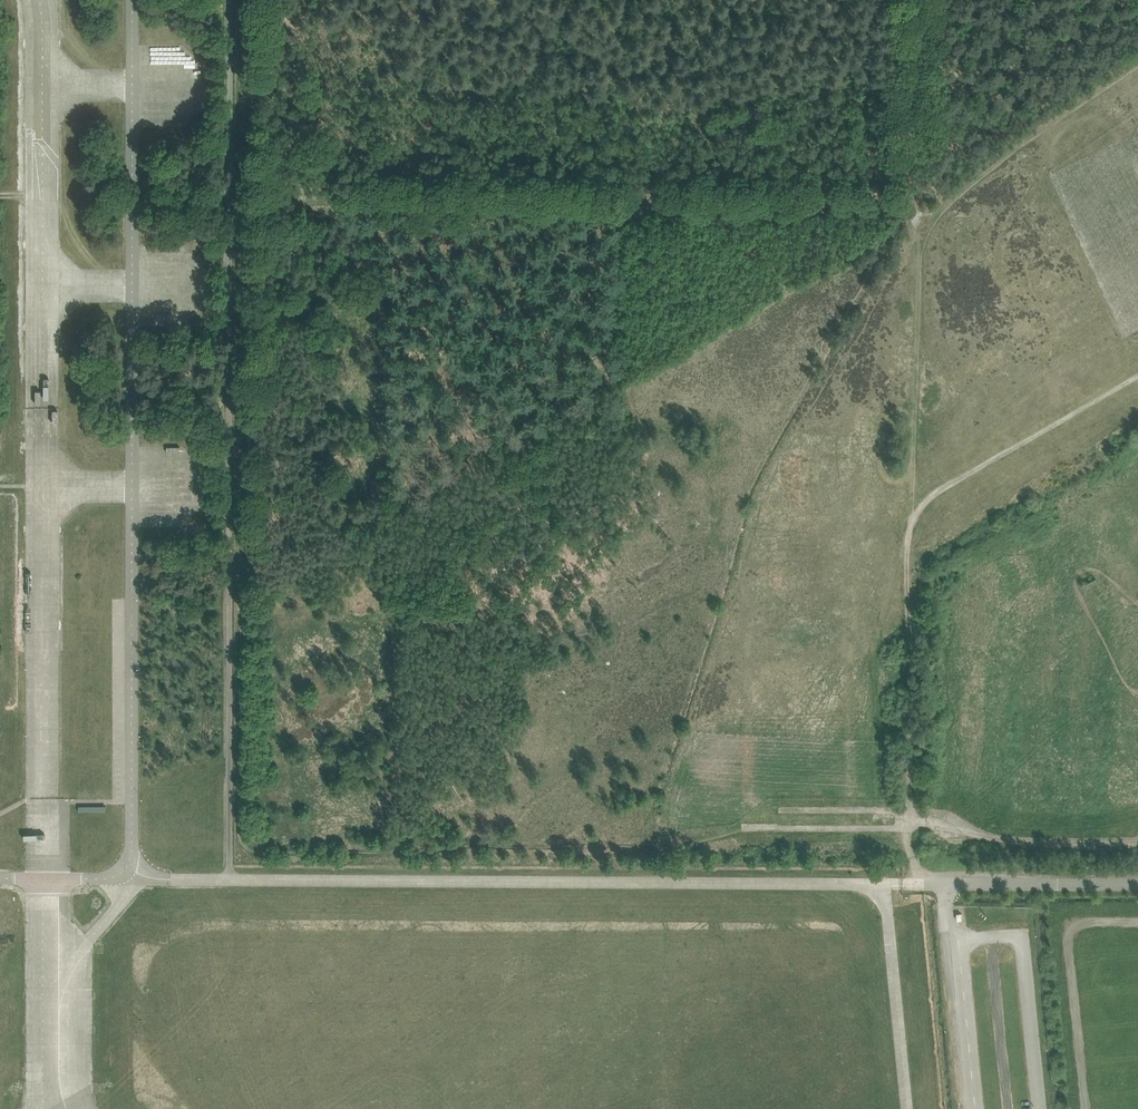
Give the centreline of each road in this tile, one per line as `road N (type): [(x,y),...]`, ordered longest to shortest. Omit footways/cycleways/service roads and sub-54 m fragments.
road 1 (unclassified): [(126,869),(133,0)]
road 2 (track): [(250,0),(252,845)]
road 3 (unclassified): [(885,884),(173,879),(126,869)]
road 4 (track): [(250,190),(918,194)]
road 5 (track): [(918,194),(914,517)]
road 6 (track): [(914,517),(909,828)]
road 7 (track): [(1137,378),(949,486),(914,517)]
road 8 (track): [(1137,55),(918,194)]
road 9 (unclassified): [(885,884),(907,1108)]
road 10 (unclassified): [(918,884),(1137,885)]
road 11 (track): [(919,0),(918,194)]
road 12 (unclassified): [(126,869),(109,878),(0,878)]

